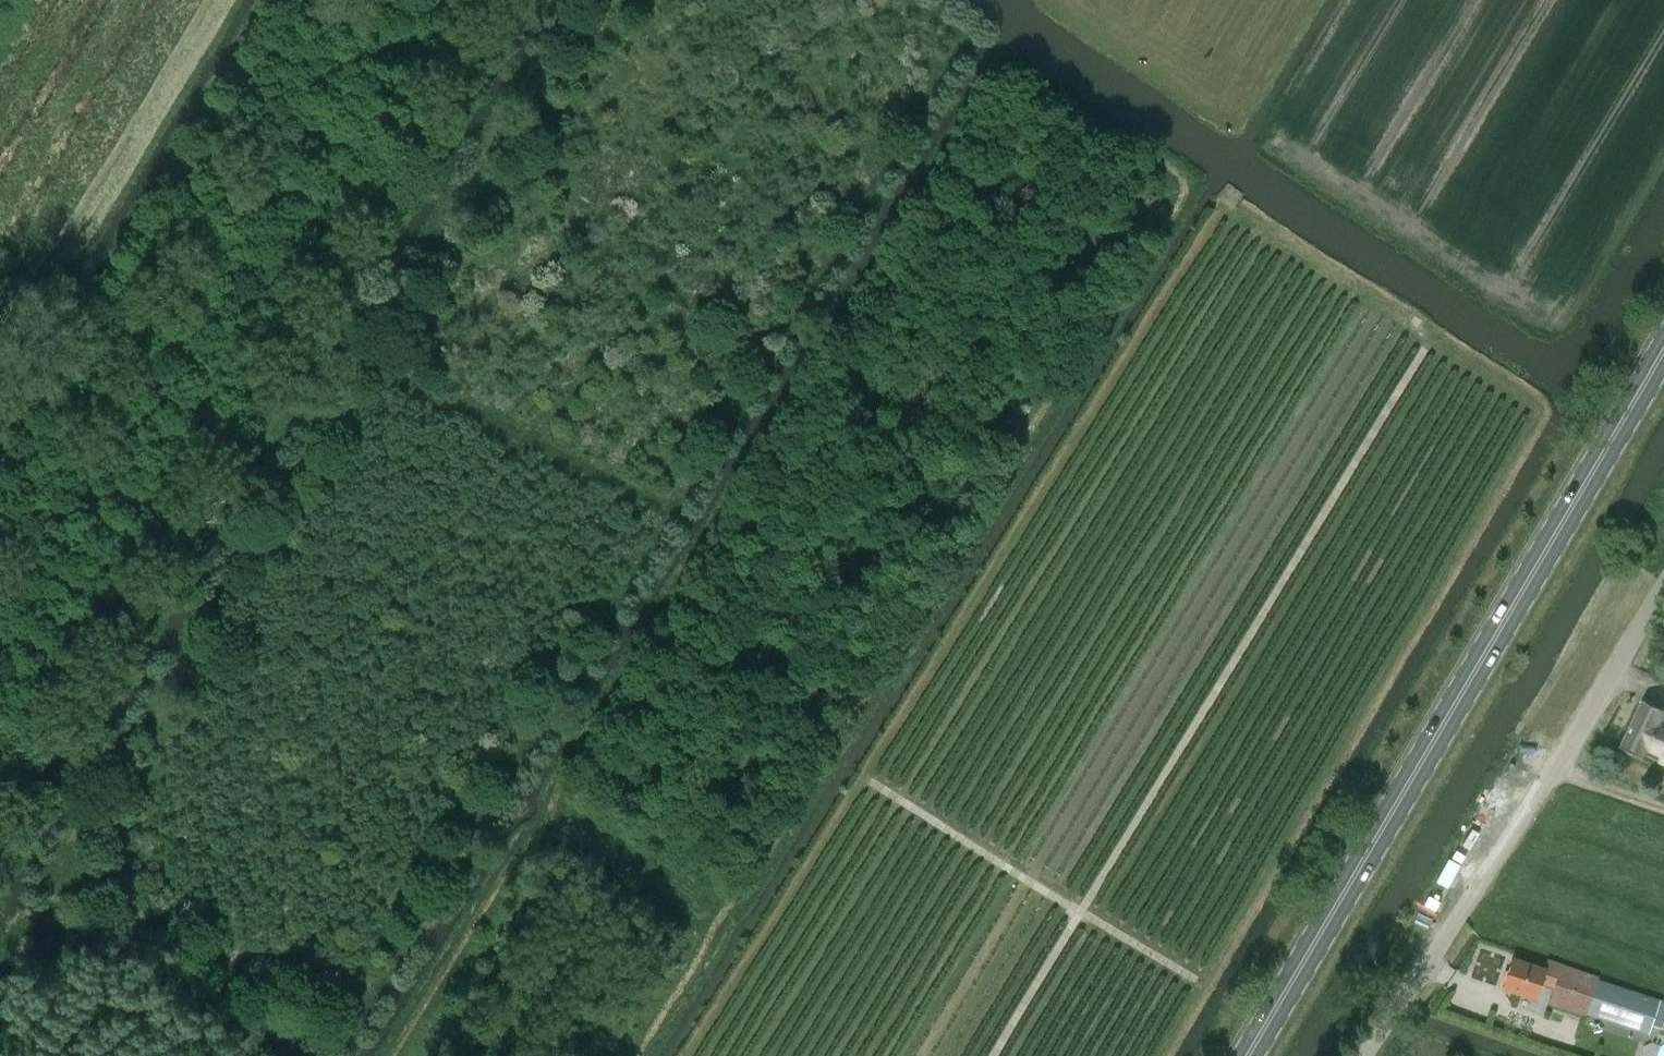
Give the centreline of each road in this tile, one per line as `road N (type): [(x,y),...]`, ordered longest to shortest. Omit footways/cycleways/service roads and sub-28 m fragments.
road 1 (track): [(0,874),(16,852),(330,1037),(362,1024),(673,515),(370,362)]
road 2 (track): [(641,1055),(1186,186),(1180,174),(1038,79)]
road 3 (track): [(998,92),(401,1055)]
road 4 (track): [(54,867),(363,373),(577,0)]
road 5 (track): [(16,852),(517,0)]
road 6 (primary): [(1246,1055),(1663,348)]
road 7 (track): [(673,515),(960,56),(954,23),(918,0)]
road 8 (unclassified): [(1364,1055),(1663,590)]
road 9 (track): [(0,467),(279,0)]
road 10 (track): [(0,974),(31,933),(262,1055)]
road 11 (track): [(739,904),(558,794)]

